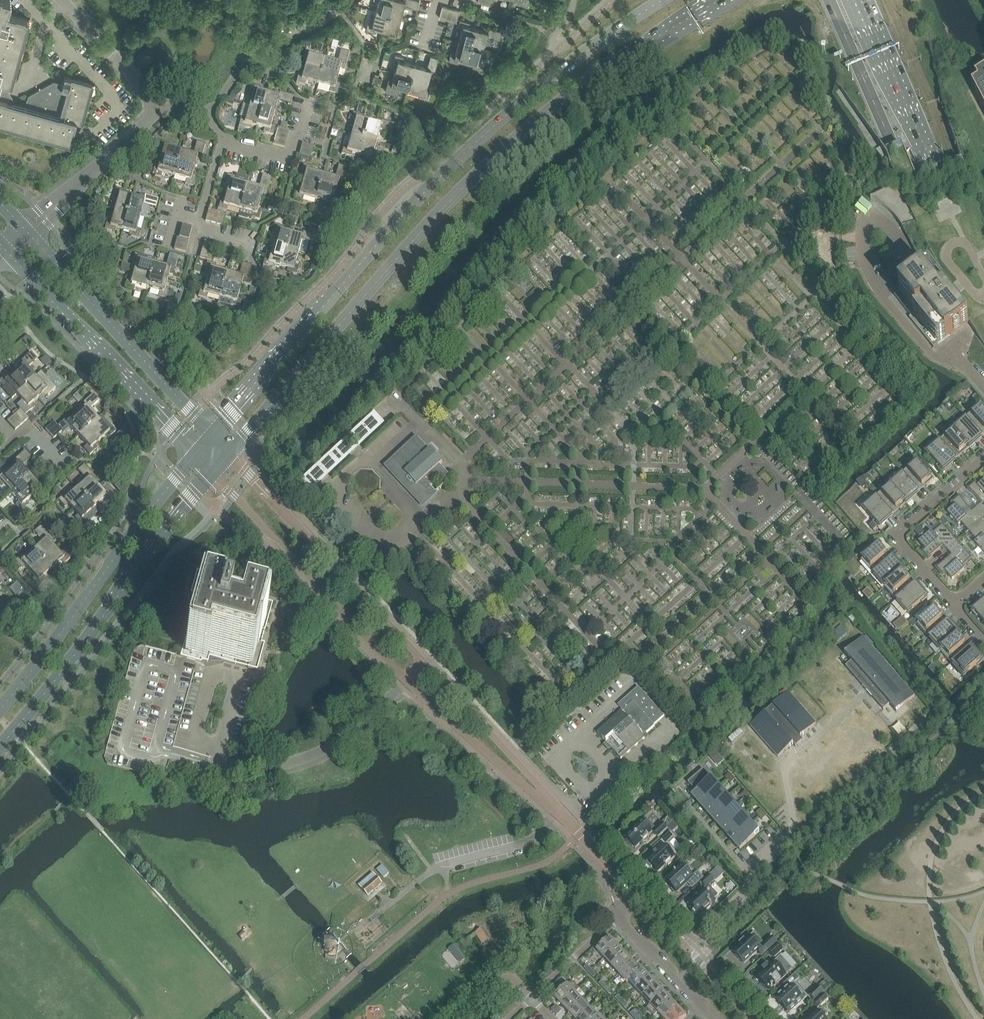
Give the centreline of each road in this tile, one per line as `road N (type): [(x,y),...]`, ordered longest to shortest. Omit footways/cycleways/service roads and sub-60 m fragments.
road 1 (secondary): [(231,454),(495,158),(583,84),(720,0)]
road 2 (secondary): [(664,0),(472,144),(213,435)]
road 3 (tertiary): [(548,801),(231,454)]
road 4 (tertiary): [(214,474),(407,682),(548,801)]
road 5 (primary): [(829,0),(893,147),(983,312)]
road 6 (secondary): [(0,746),(214,474)]
road 7 (secondary): [(195,454),(0,709)]
road 8 (residential): [(983,388),(962,362),(932,355),(879,293),(860,249),(867,218),(892,226),(919,273)]
road 9 (primary): [(983,267),(860,0)]
road 10 (tertiary): [(6,250),(195,454)]
road 11 (tertiary): [(213,435),(26,231)]
road 12 (residential): [(983,457),(894,536),(953,604)]
road 13 (tertiary): [(689,948),(548,801)]
road 14 (residential): [(210,116),(256,60),(352,0)]
road 15 (residential): [(26,231),(160,110)]
road 16 (residential): [(789,833),(752,866),(748,888),(689,948)]
road 17 (residential): [(62,0),(160,110)]
road 18 (residential): [(618,919),(710,1018)]
road 19 (residential): [(223,140),(291,160),(311,100)]

